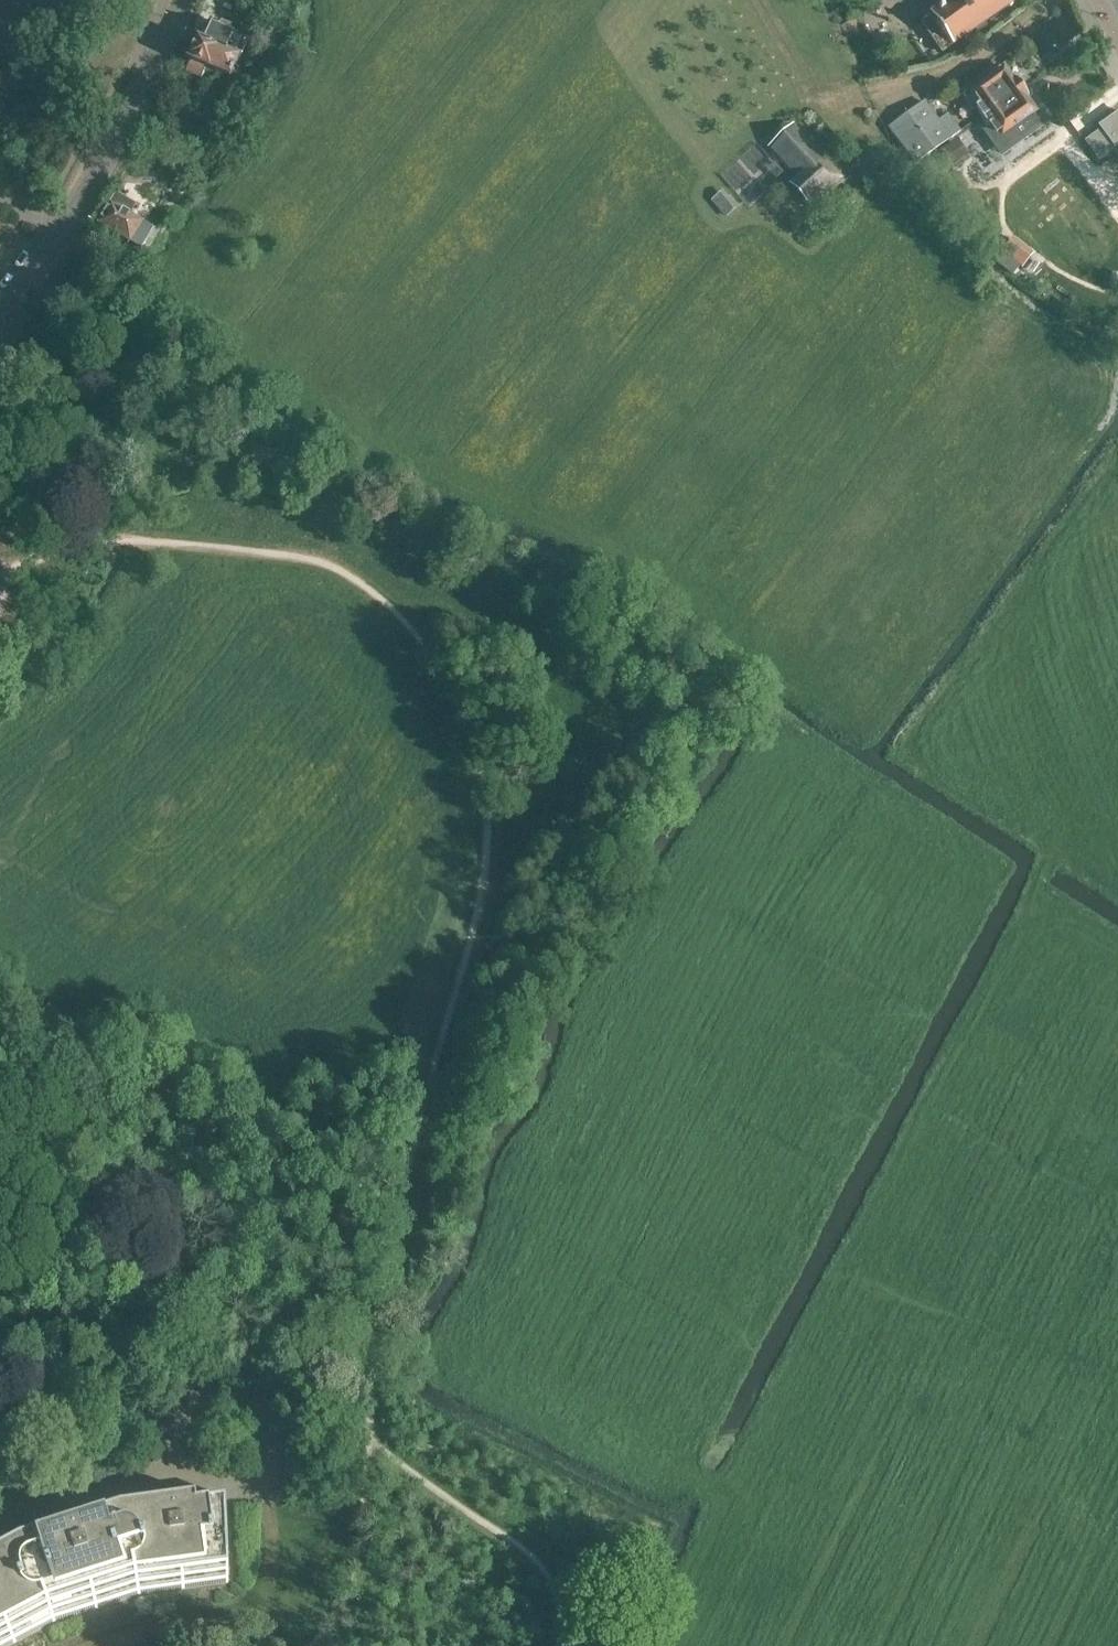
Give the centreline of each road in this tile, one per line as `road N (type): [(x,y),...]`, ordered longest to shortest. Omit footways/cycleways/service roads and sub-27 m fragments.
road 1 (tertiary): [(0,334),(126,152),(187,0)]

